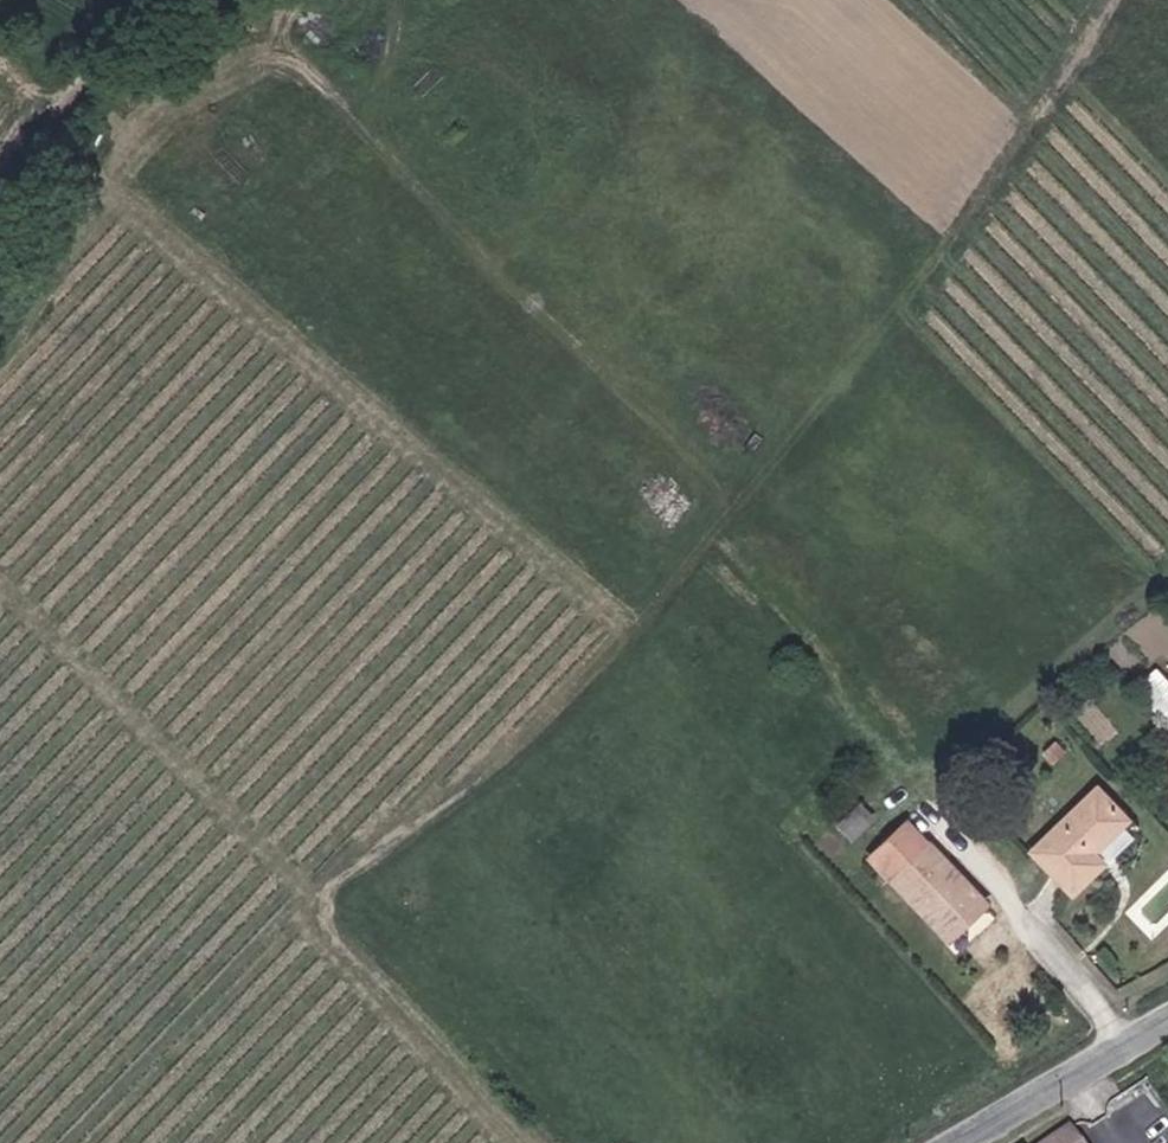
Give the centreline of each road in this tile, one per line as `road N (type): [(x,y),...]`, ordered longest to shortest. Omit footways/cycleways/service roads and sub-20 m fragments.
road 1 (track): [(178,0),(98,82),(0,268)]
road 2 (tertiary): [(973,1142),(1167,1028)]

